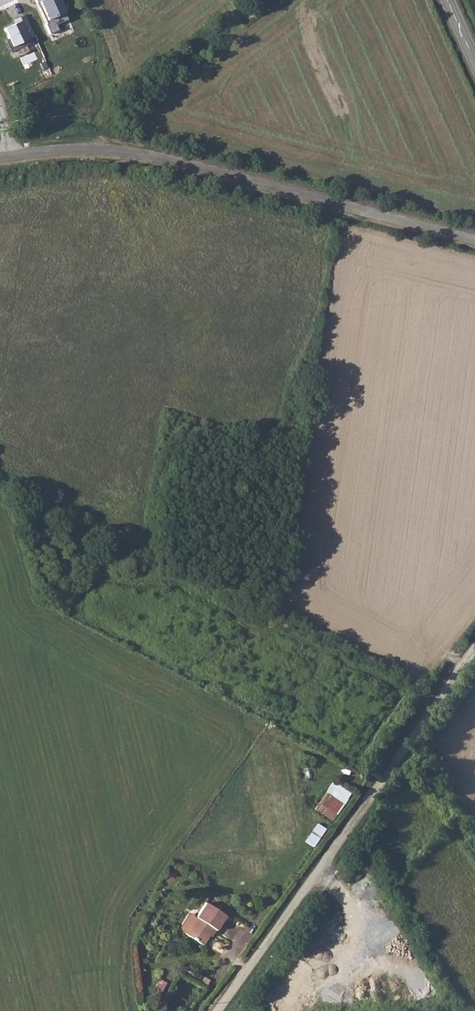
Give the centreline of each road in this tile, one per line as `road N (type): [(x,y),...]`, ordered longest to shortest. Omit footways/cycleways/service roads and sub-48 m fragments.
road 1 (unclassified): [(218,1010),(474,651)]

